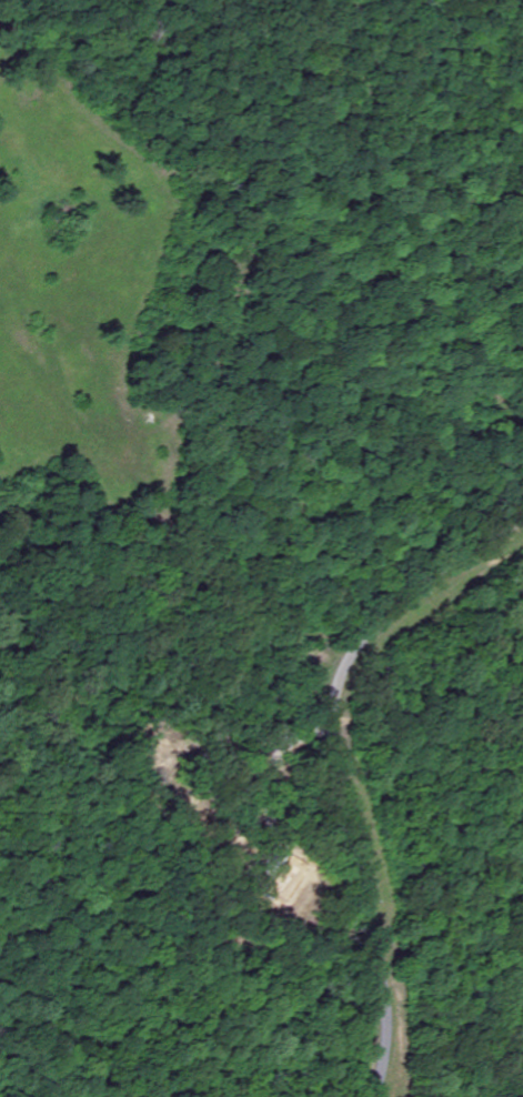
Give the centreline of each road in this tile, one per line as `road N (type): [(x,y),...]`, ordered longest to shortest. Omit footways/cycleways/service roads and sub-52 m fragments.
road 1 (residential): [(522,524),(388,616),(355,653),(336,696),(339,802),(385,1016),(375,1096)]

